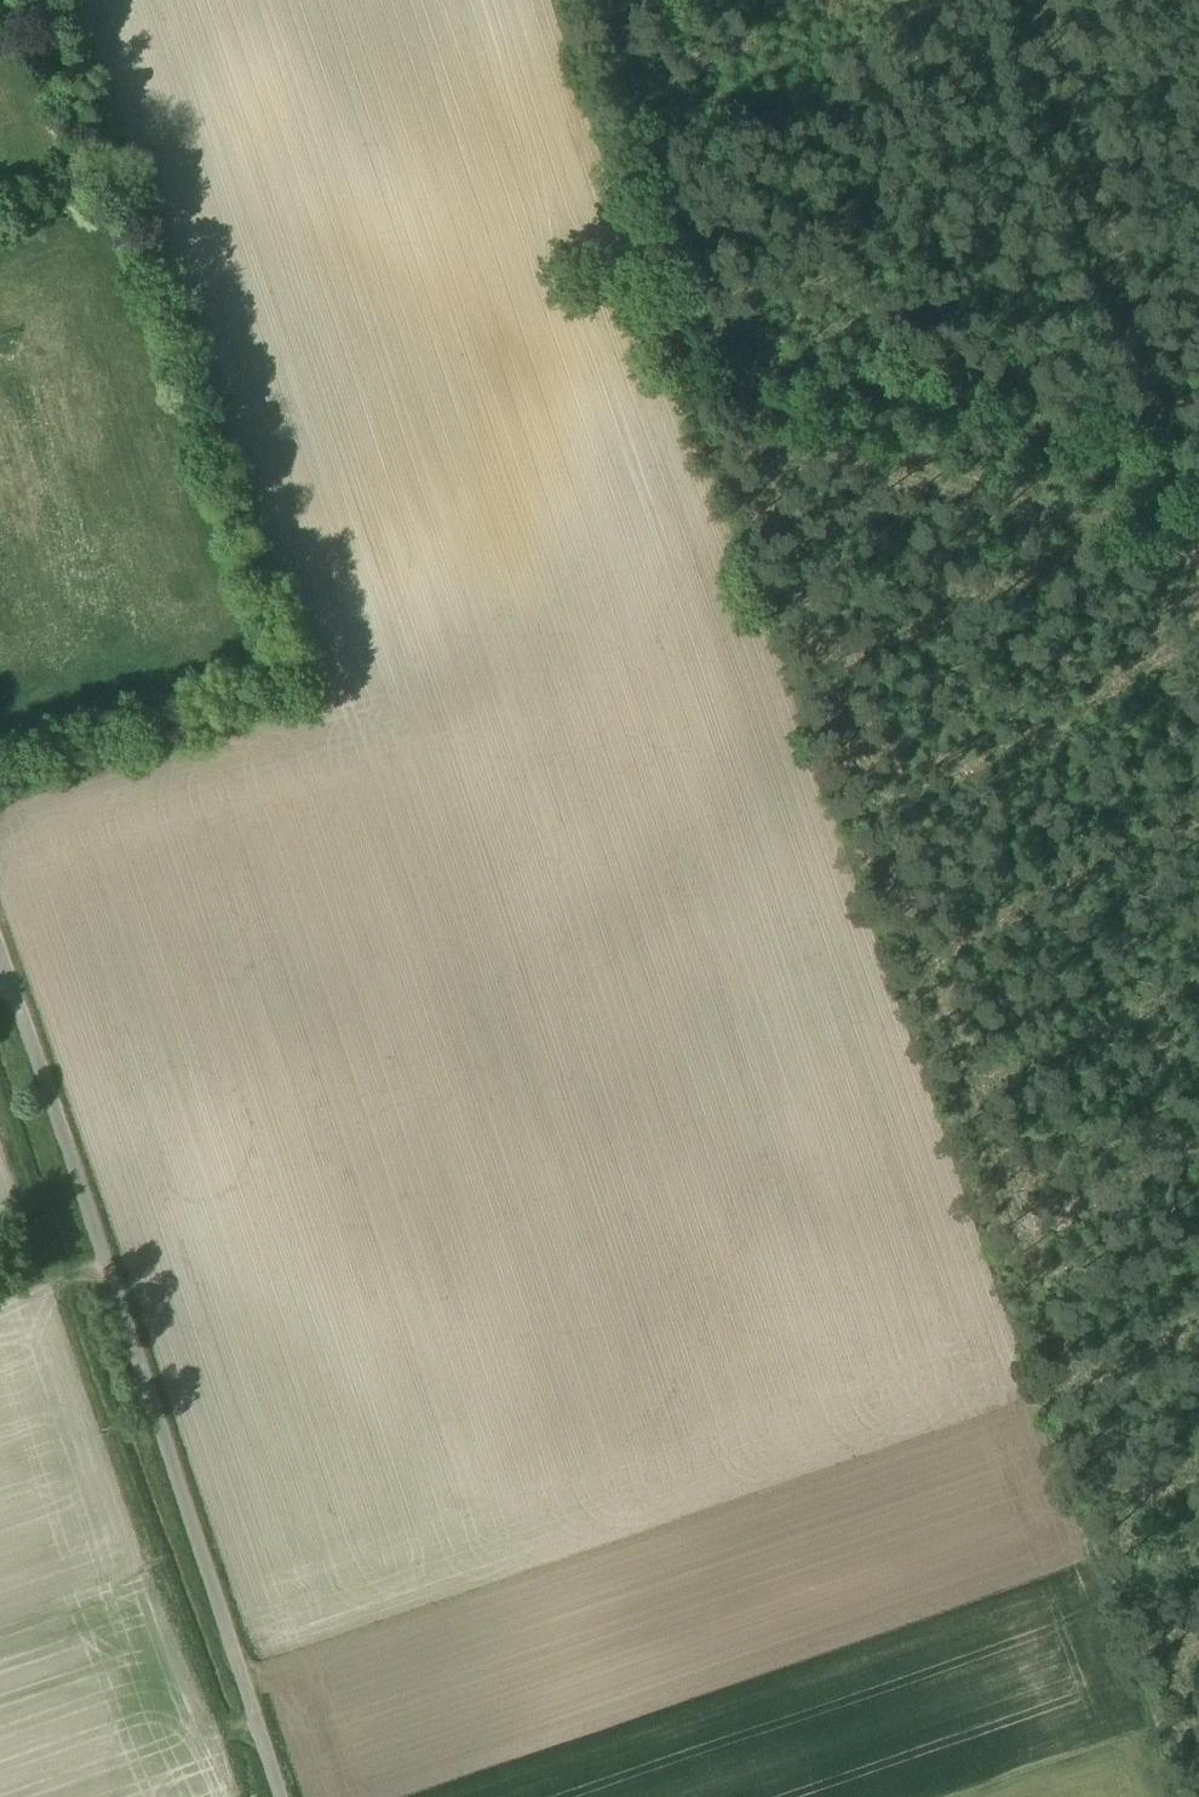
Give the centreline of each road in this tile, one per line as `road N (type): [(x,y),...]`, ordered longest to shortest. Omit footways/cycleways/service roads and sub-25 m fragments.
road 1 (unclassified): [(0,955),(282,1796)]

